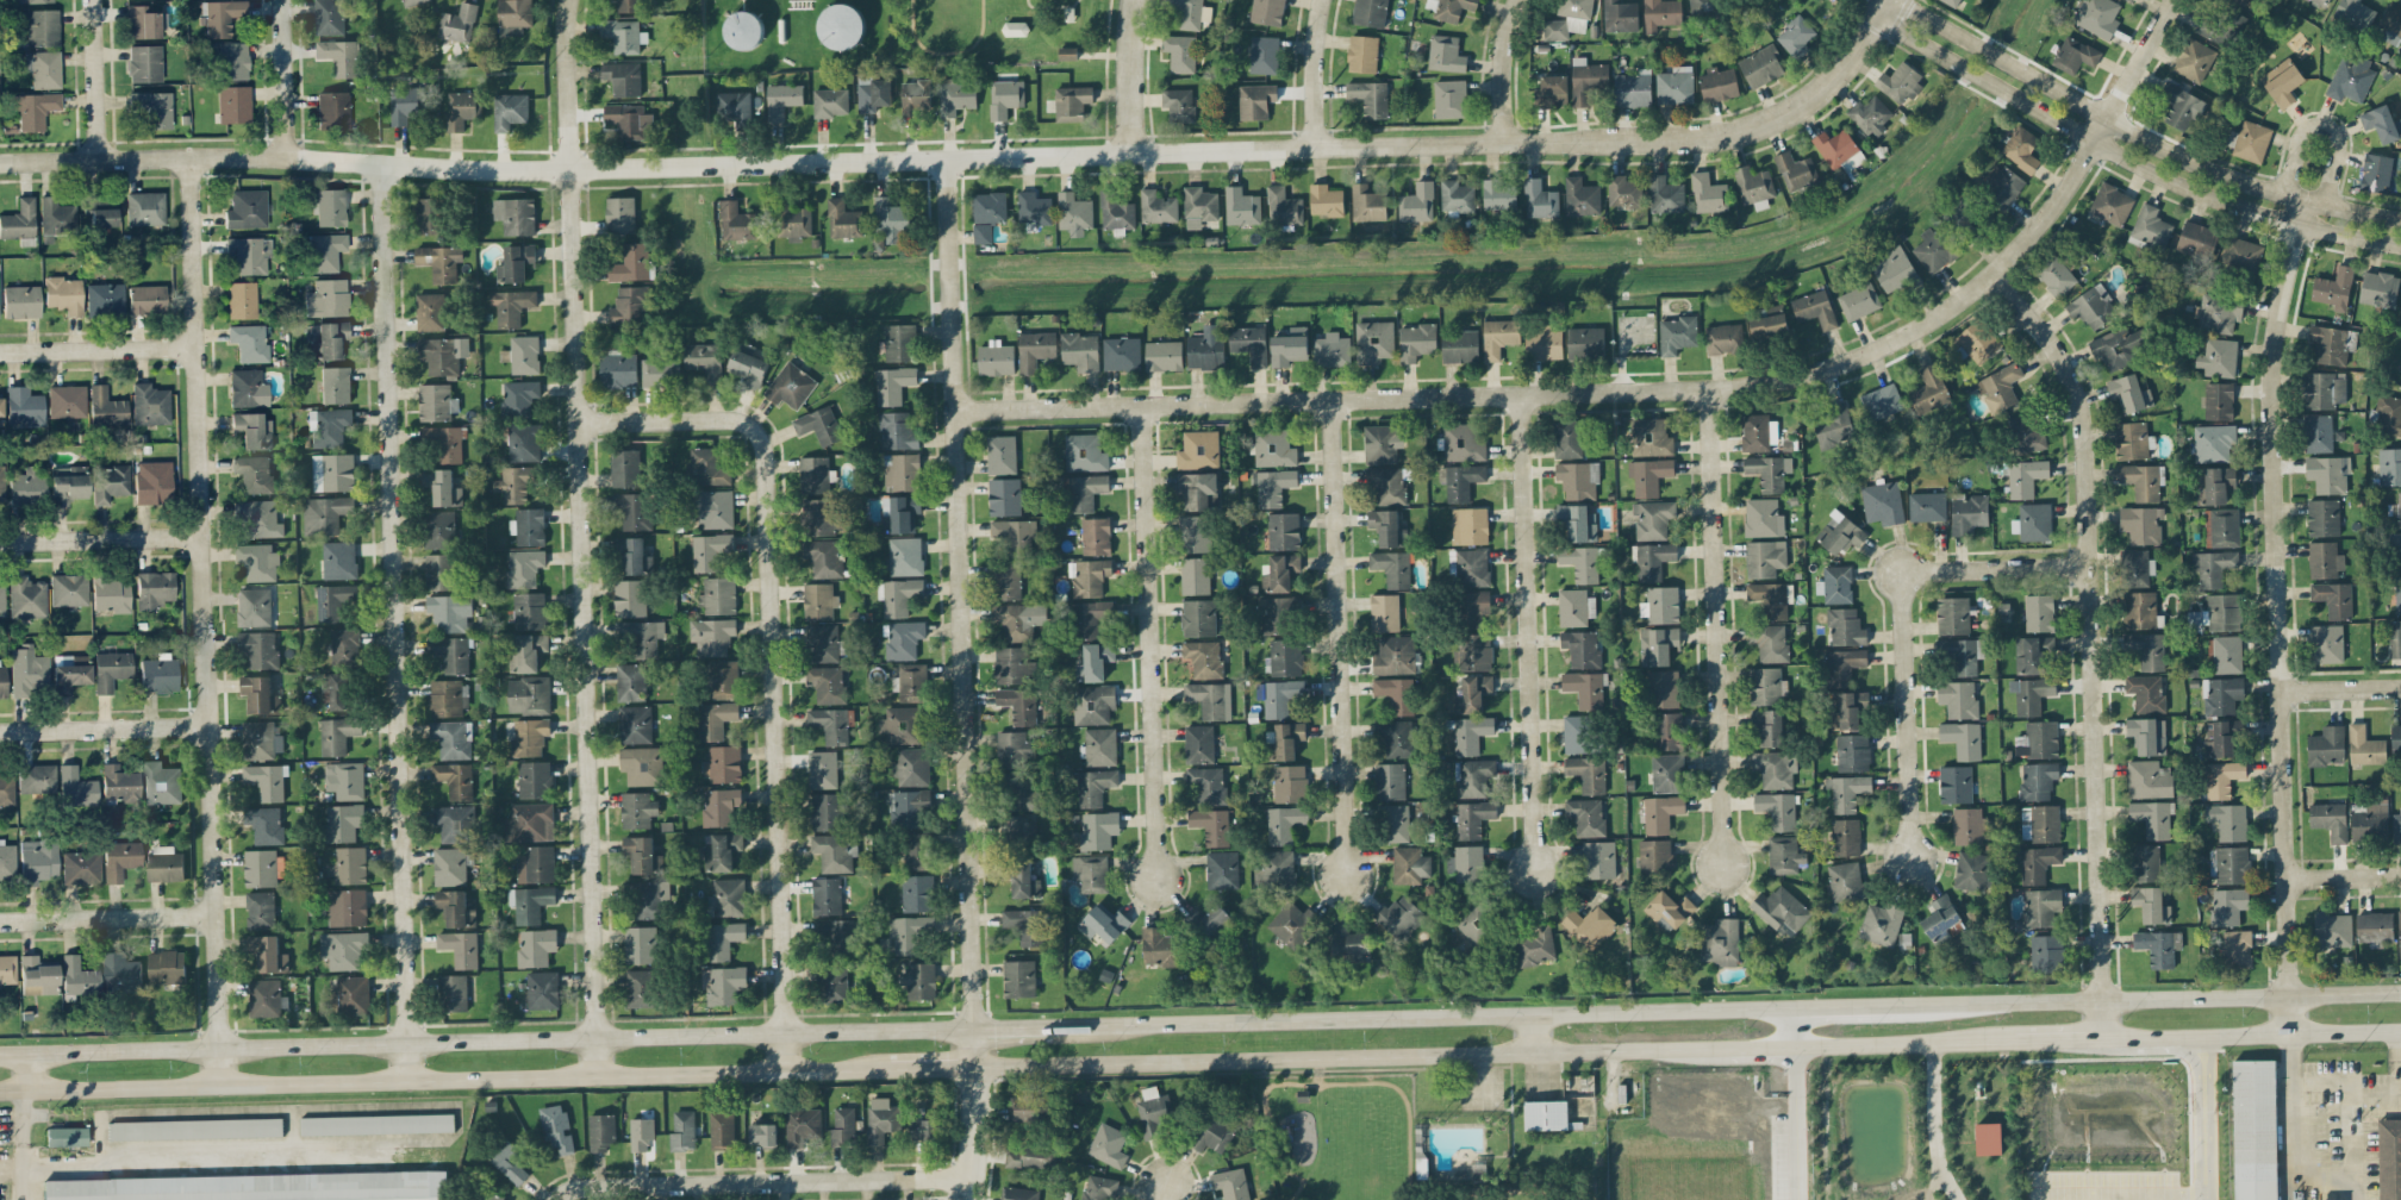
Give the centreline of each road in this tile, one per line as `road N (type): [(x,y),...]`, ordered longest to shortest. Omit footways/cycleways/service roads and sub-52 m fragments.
road 1 (residential): [(0,161),(286,156),(569,169),(1705,136),(1761,124),(1815,95),(1850,62),(1885,0)]
road 2 (residential): [(954,413),(1708,392),(1845,361),(1928,321),(2018,250),(2075,175),(2176,0)]
road 3 (residential): [(597,1077),(569,0)]
road 4 (secondary): [(974,1067),(2015,1043)]
road 5 (residential): [(969,1199),(974,1027),(944,160)]
road 6 (secondary): [(974,1027),(0,1052)]
road 7 (residential): [(223,1083),(191,155)]
road 8 (residential): [(2295,1032),(2277,376),(2302,224),(2328,182),(2339,123)]
road 9 (residential): [(407,1079),(380,163)]
road 10 (secondary): [(0,1088),(888,1069)]
road 11 (secondary): [(2400,993),(1532,1014)]
road 12 (residential): [(579,424),(728,417),(752,423),(766,442),(787,1071)]
road 13 (residential): [(2101,1040),(2106,960),(2087,431),(2060,354),(1994,271)]
road 14 (residential): [(1875,20),(2183,183),(2302,224),(2400,244)]
road 15 (residential): [(2400,220),(2315,202),(2190,161),(1902,0)]
road 16 (residential): [(1723,867),(1708,392)]
road 17 (residential): [(1158,881),(1142,408)]
road 18 (residential): [(1349,877),(1333,405)]
road 19 (residential): [(1536,870),(1521,399)]
road 20 (residential): [(2094,563),(1933,567),(1909,583),(1913,860)]
road 21 (secondary): [(1532,1014),(1104,1025)]
road 22 (residential): [(560,1199),(592,1185),(971,1175)]
road 23 (secondary): [(2101,1040),(2400,1030)]
road 24 (residential): [(217,911),(0,919)]
road 25 (residential): [(211,724),(0,731)]
road 26 (residential): [(204,536),(0,540)]
road 27 (residential): [(198,349),(0,353)]
road 28 (residential): [(93,0),(98,158)]
road 29 (residential): [(282,0),(286,156)]
road 30 (track): [(1822,1048),(1828,1199)]
road 31 (residential): [(1133,150),(1137,0)]
road 32 (residential): [(1321,145),(1327,0)]
road 33 (residential): [(1508,140),(1508,43),(1521,0)]
road 34 (secondary): [(1104,1025),(974,1027)]

